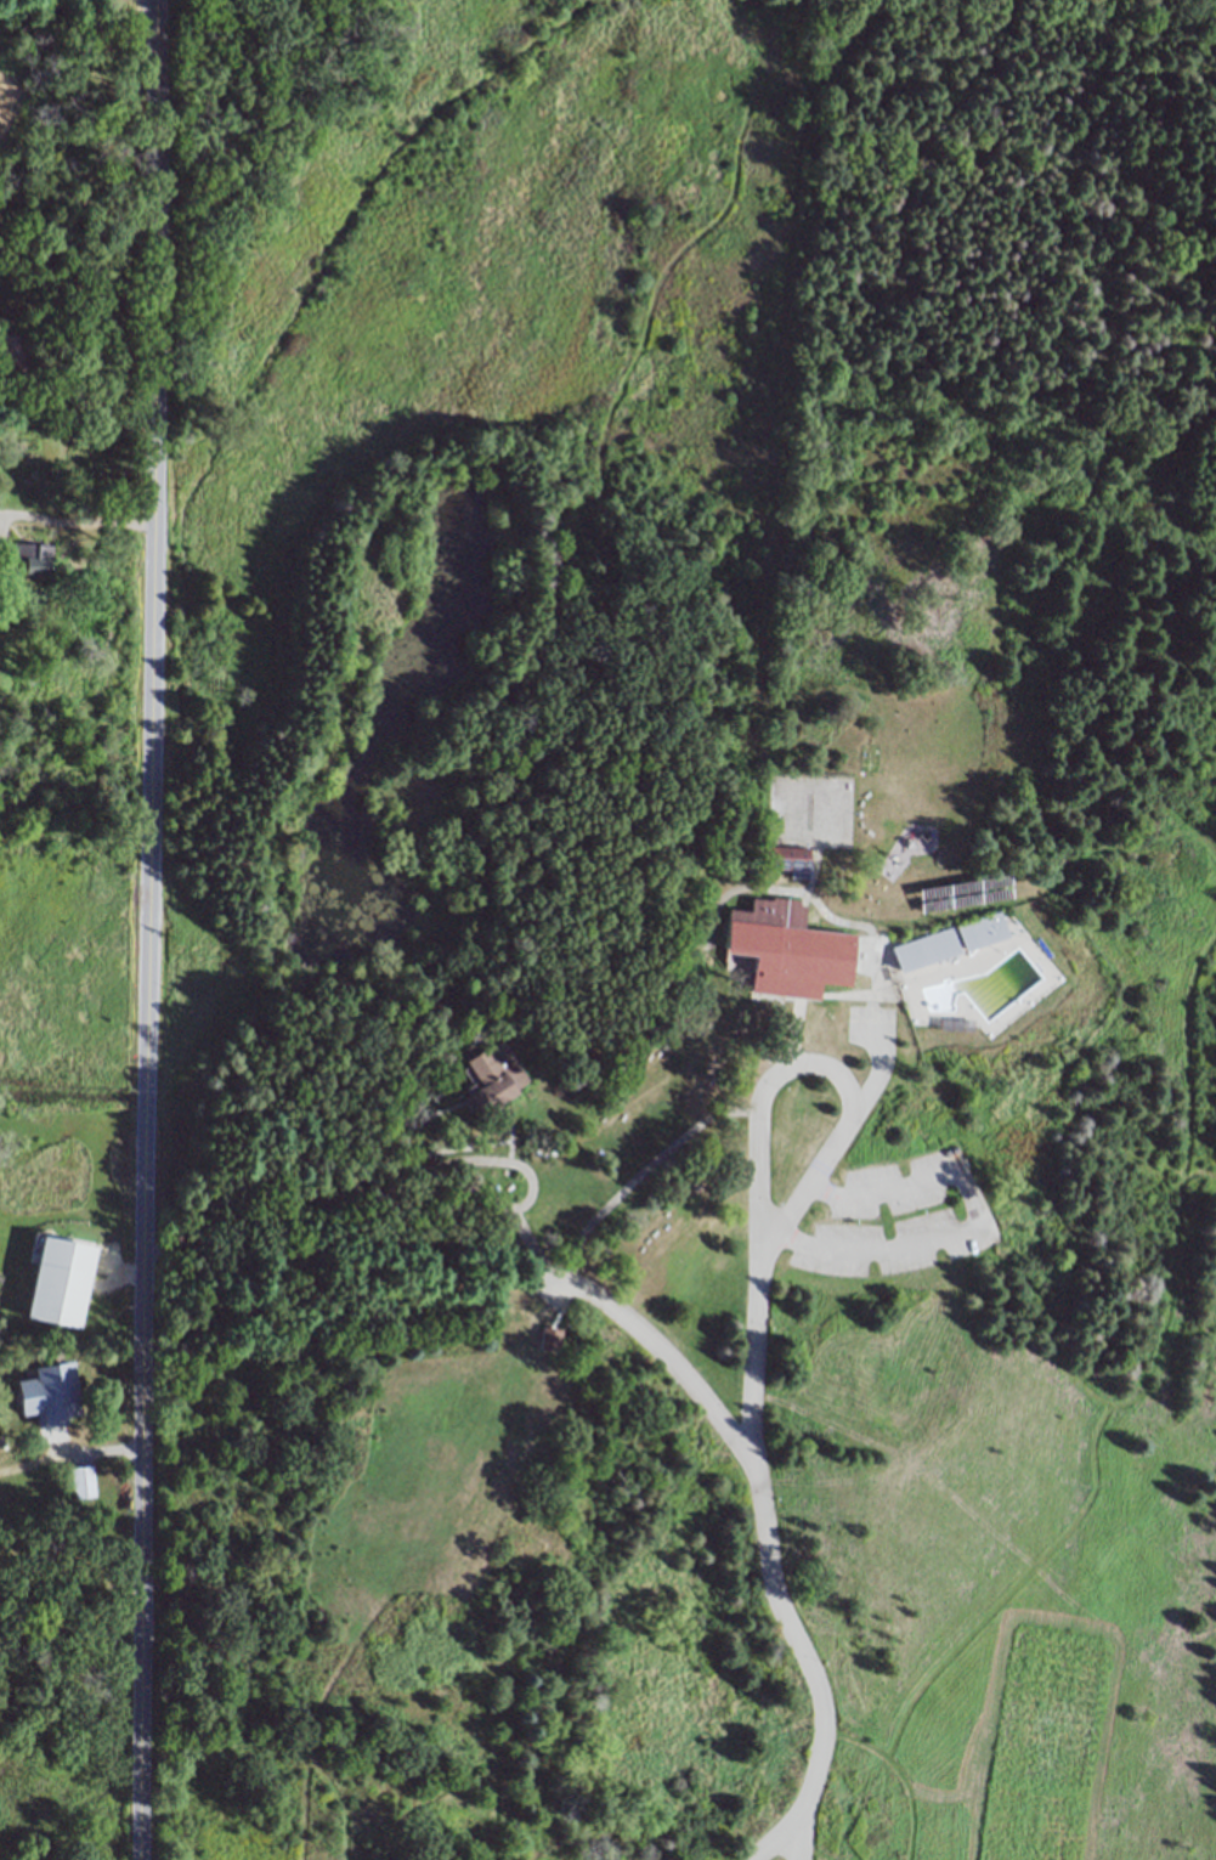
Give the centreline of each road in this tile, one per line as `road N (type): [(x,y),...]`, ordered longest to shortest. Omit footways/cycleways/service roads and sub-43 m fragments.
road 1 (tertiary): [(158,0),(141,1859)]

